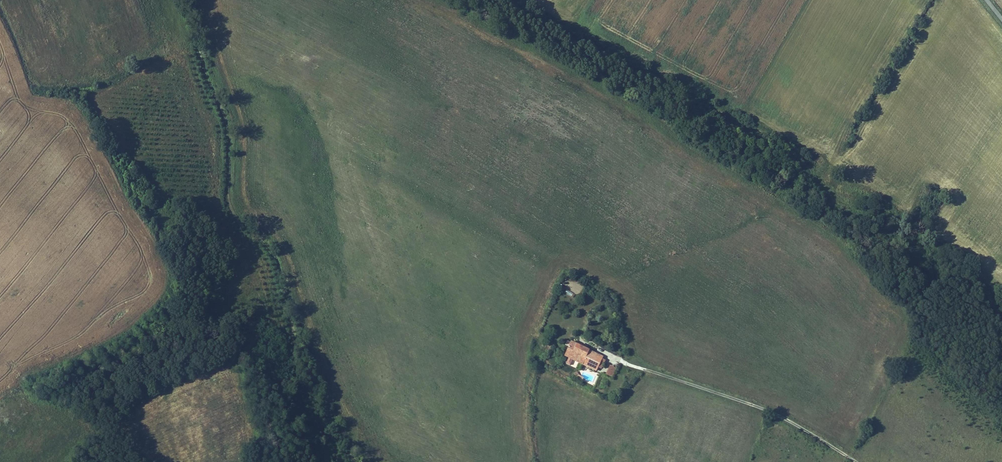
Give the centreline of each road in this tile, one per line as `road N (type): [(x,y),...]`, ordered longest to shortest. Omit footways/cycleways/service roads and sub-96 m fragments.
road 1 (track): [(517,0),(781,144),(791,181),(846,227),(1001,403)]

